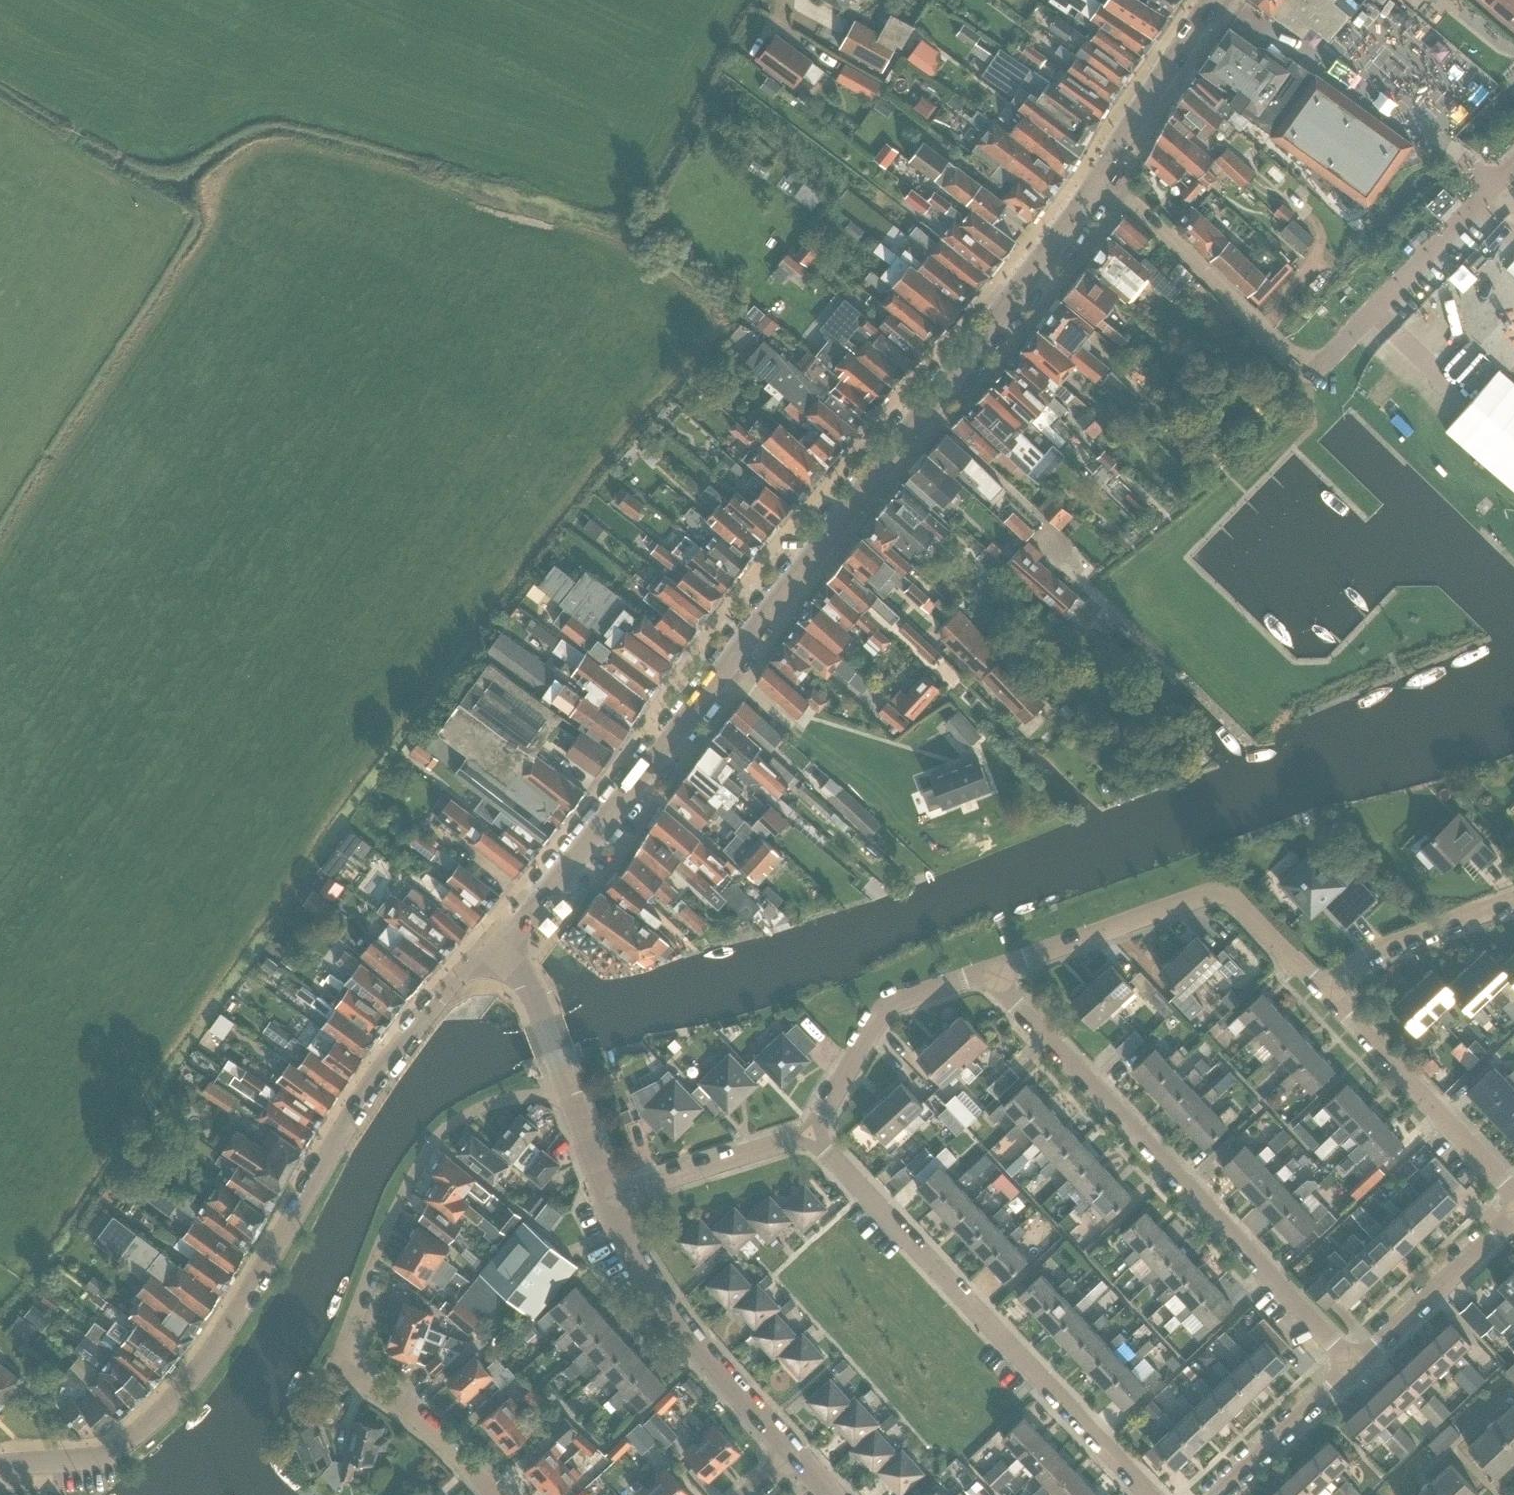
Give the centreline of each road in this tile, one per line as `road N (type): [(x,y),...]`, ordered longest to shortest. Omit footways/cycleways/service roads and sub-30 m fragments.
road 1 (tertiary): [(496,948),(977,346),(1099,175)]
road 2 (tertiary): [(0,1468),(95,1457),(155,1417),(229,1325),(349,1117),(405,1038),(453,981),(496,948)]
road 3 (residential): [(494,1494),(431,1427),(340,1372),(383,1242),(440,1133),(486,1103),(568,1094)]
road 4 (residential): [(1513,166),(1313,367),(1282,348),(1099,175)]
road 5 (residential): [(1357,1366),(990,974)]
road 6 (residential): [(1148,1494),(812,1138)]
road 7 (residential): [(990,974),(1224,887),(1330,992)]
road 8 (unclassified): [(793,1454),(665,1306),(609,1199)]
road 9 (residential): [(1330,992),(1513,1194)]
road 10 (residential): [(812,1138),(880,1016),(990,974)]
road 11 (residential): [(1357,1366),(1513,1219)]
road 12 (residential): [(609,1199),(812,1138)]
road 13 (tertiary): [(1099,175),(1211,0)]
road 14 (residential): [(1513,901),(1366,957),(1330,992)]
road 15 (residential): [(1221,1494),(1357,1366)]
road 16 (unclassified): [(568,1094),(536,1009),(496,948)]

